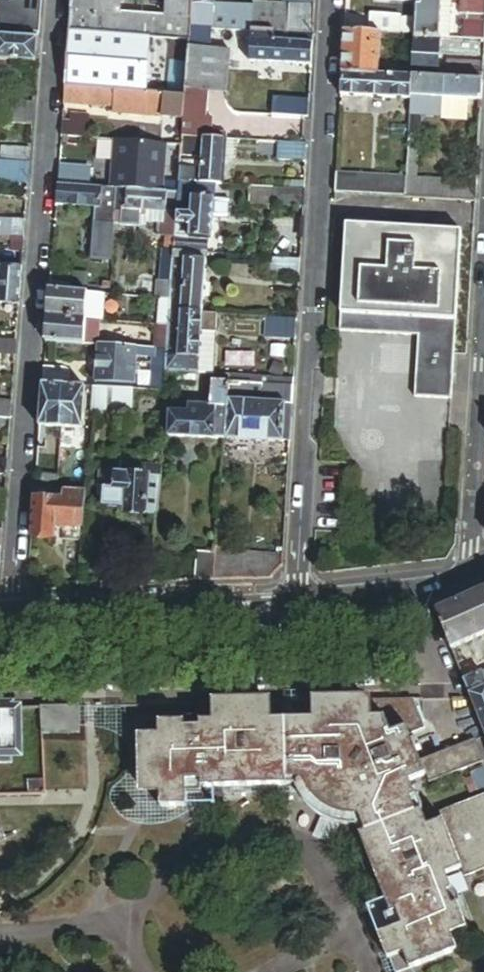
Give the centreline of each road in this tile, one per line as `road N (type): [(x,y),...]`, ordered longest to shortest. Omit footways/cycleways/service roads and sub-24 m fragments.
road 1 (residential): [(12,612),(57,0)]
road 2 (residential): [(296,603),(332,0)]
road 3 (residential): [(12,612),(296,603)]
road 4 (residential): [(470,573),(483,333)]
road 5 (residential): [(296,603),(425,590),(470,573)]

